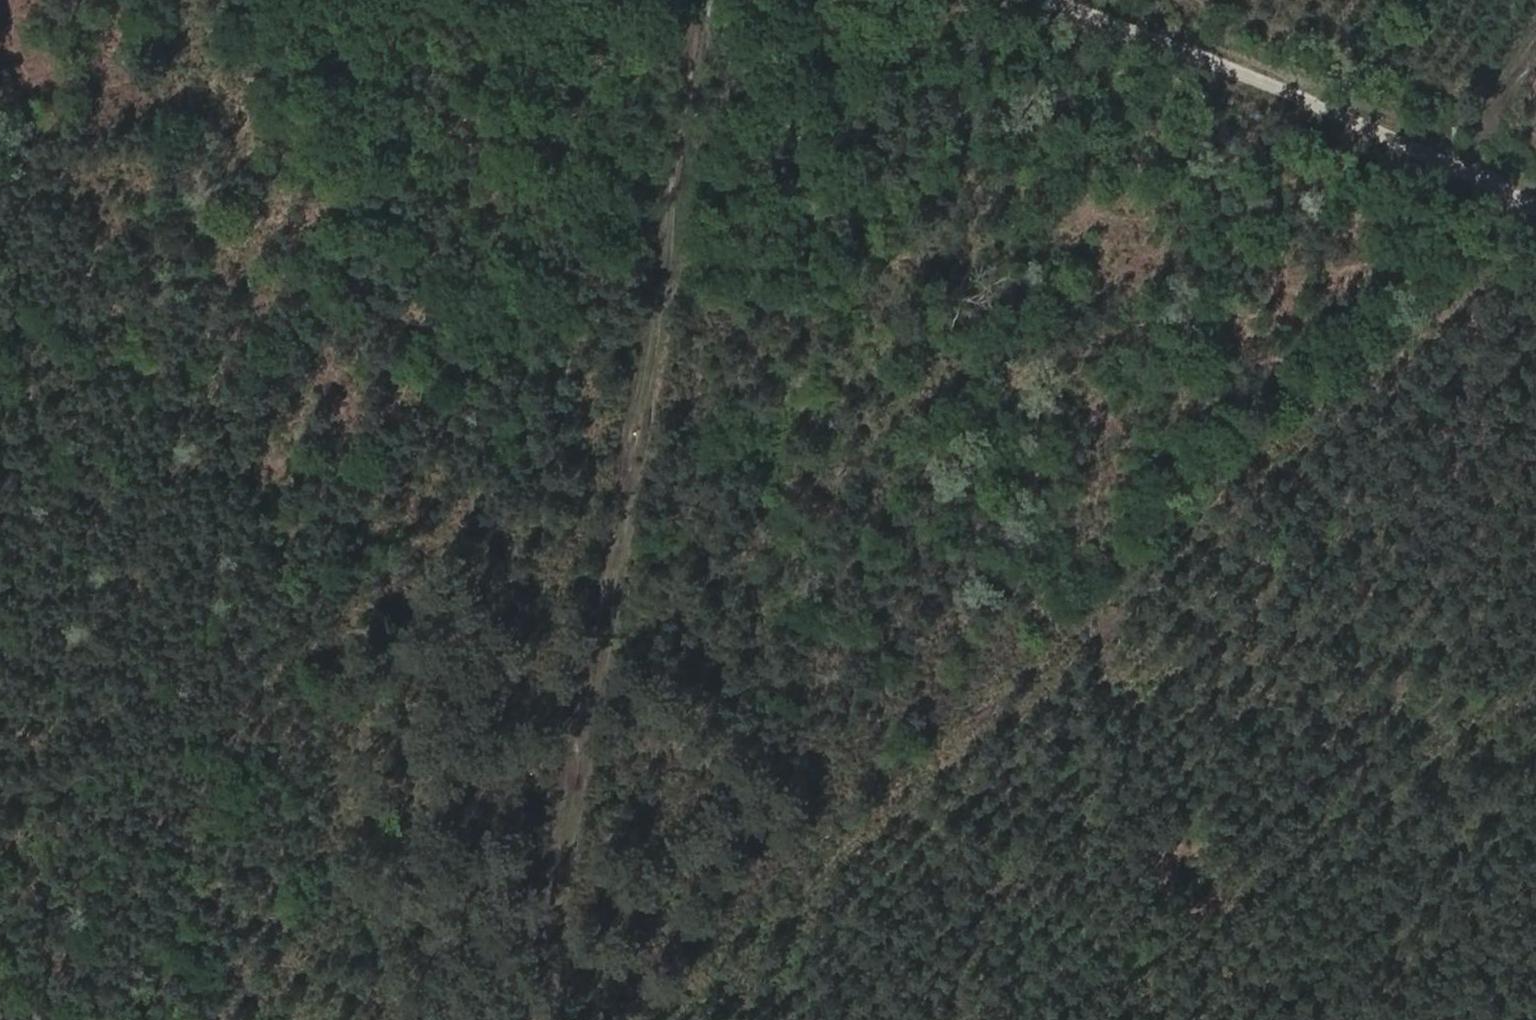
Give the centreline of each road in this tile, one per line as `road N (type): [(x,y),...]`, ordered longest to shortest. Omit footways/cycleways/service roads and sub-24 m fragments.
road 1 (track): [(537,1019),(713,0)]
road 2 (track): [(1060,0),(1299,96),(1535,208)]
road 3 (track): [(1535,54),(1453,170)]

